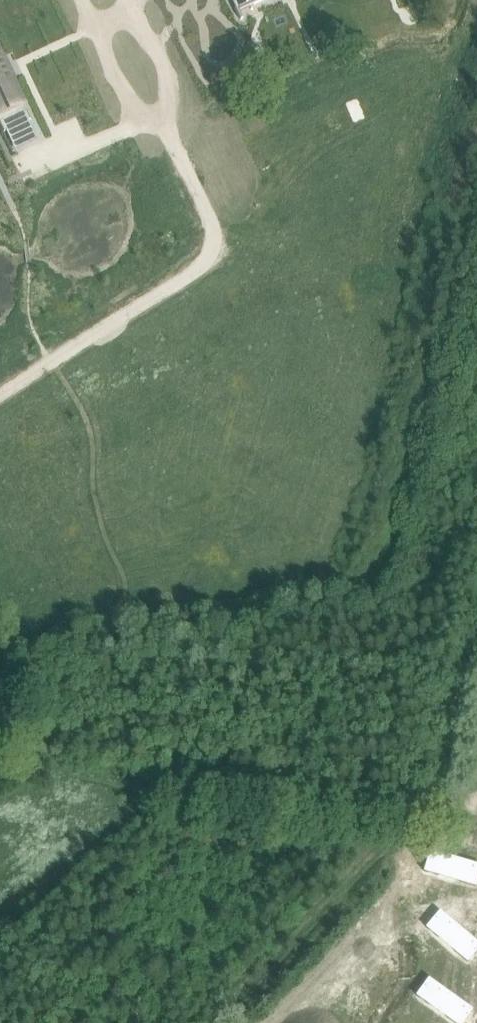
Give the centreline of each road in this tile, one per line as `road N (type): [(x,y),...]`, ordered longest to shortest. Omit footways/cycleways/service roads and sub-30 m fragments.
road 1 (track): [(268,1022),(394,891),(416,821),(434,806),(476,800)]

